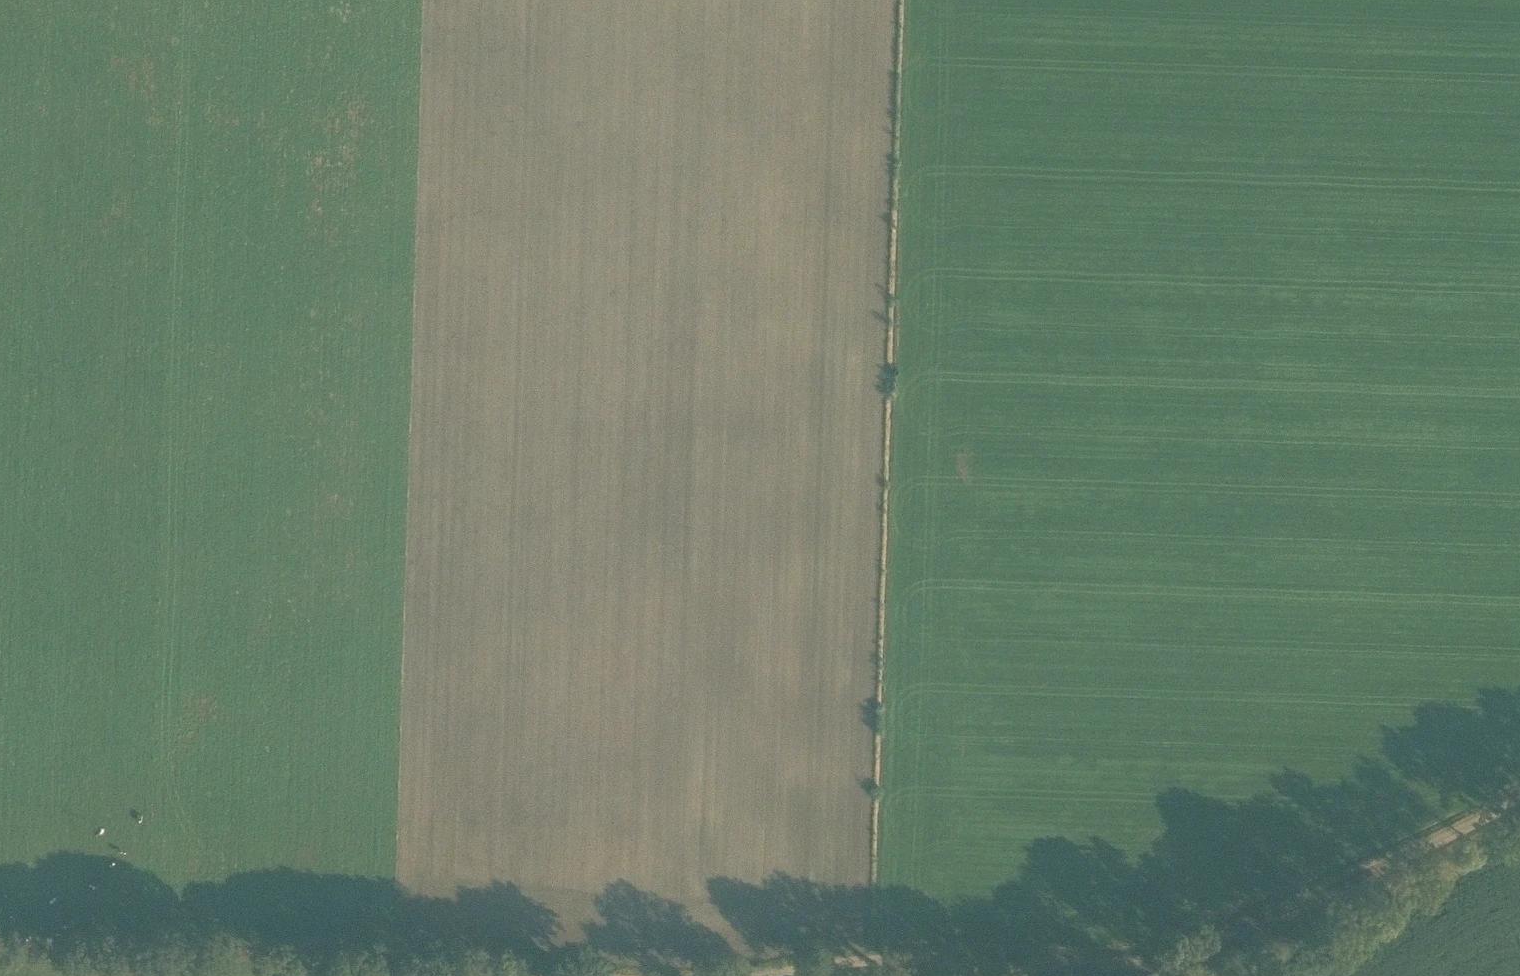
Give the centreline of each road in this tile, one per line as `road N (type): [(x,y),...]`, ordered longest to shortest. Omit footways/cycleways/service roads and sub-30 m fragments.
road 1 (track): [(1519,794),(1195,950),(1080,965),(893,958),(752,975)]
road 2 (track): [(584,975),(437,975)]

